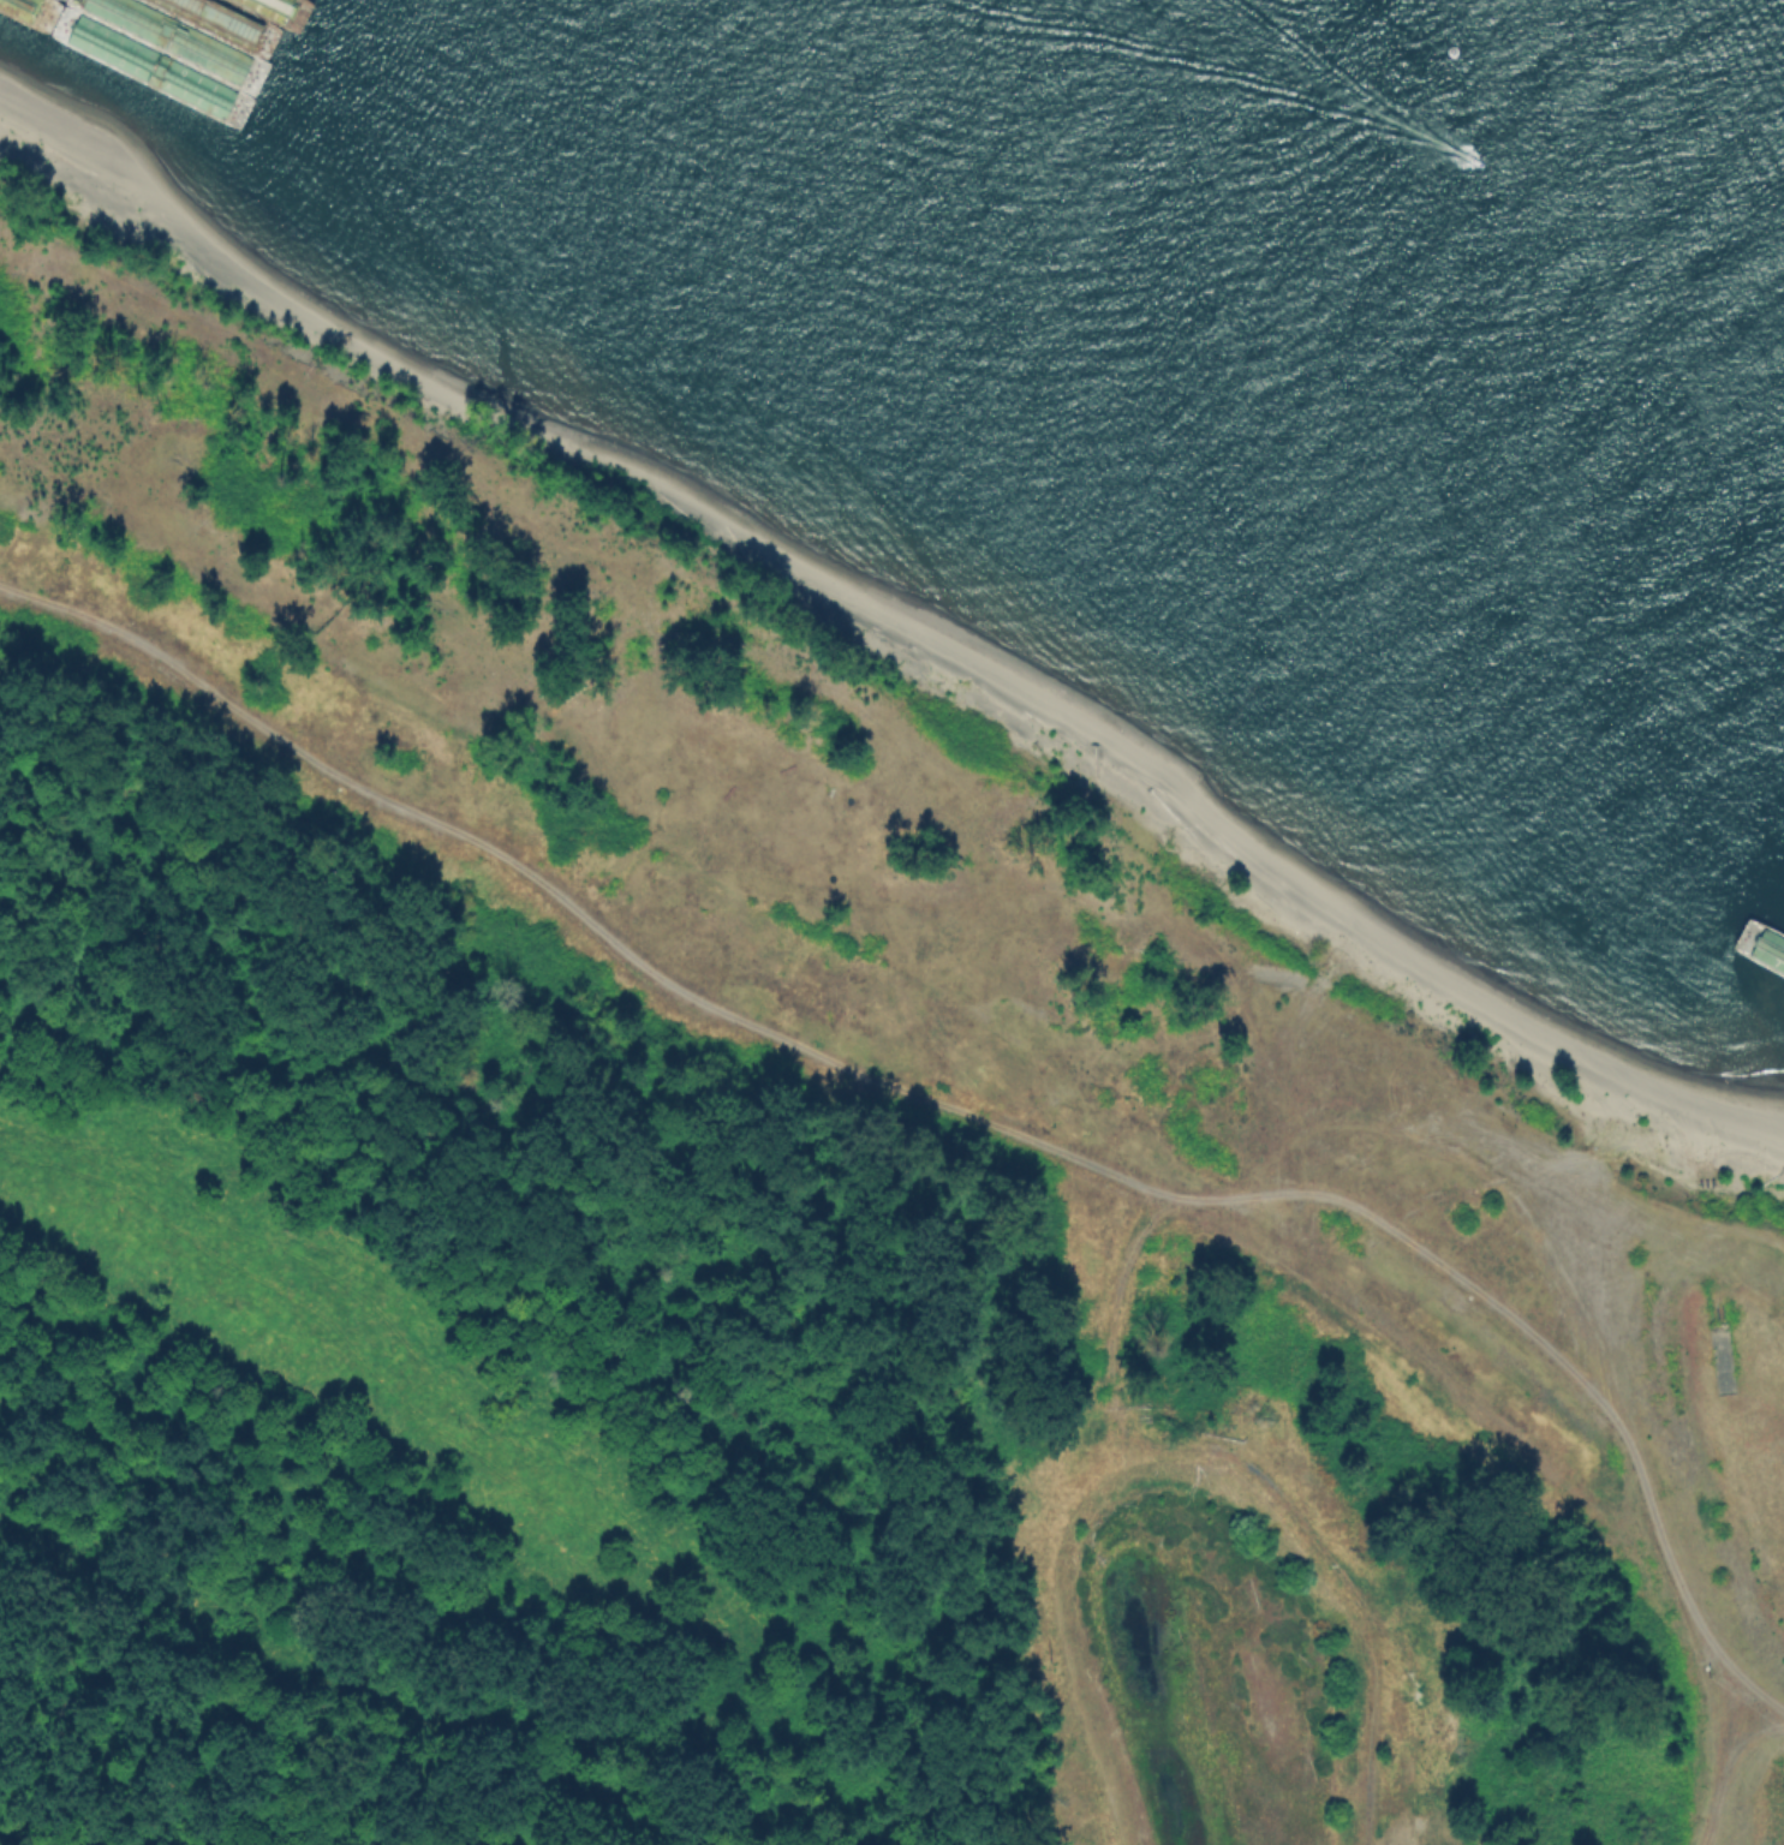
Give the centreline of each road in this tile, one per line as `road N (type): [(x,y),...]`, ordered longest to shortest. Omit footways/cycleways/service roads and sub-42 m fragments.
road 1 (track): [(1783,1707),(1741,1677),(1693,1616),(1619,1426),(1591,1385),(1426,1250),(1354,1204),(1309,1189),(1185,1200),(865,1082),(735,1021),(619,948),(539,877),(318,762),(175,658),(91,622),(0,597)]

